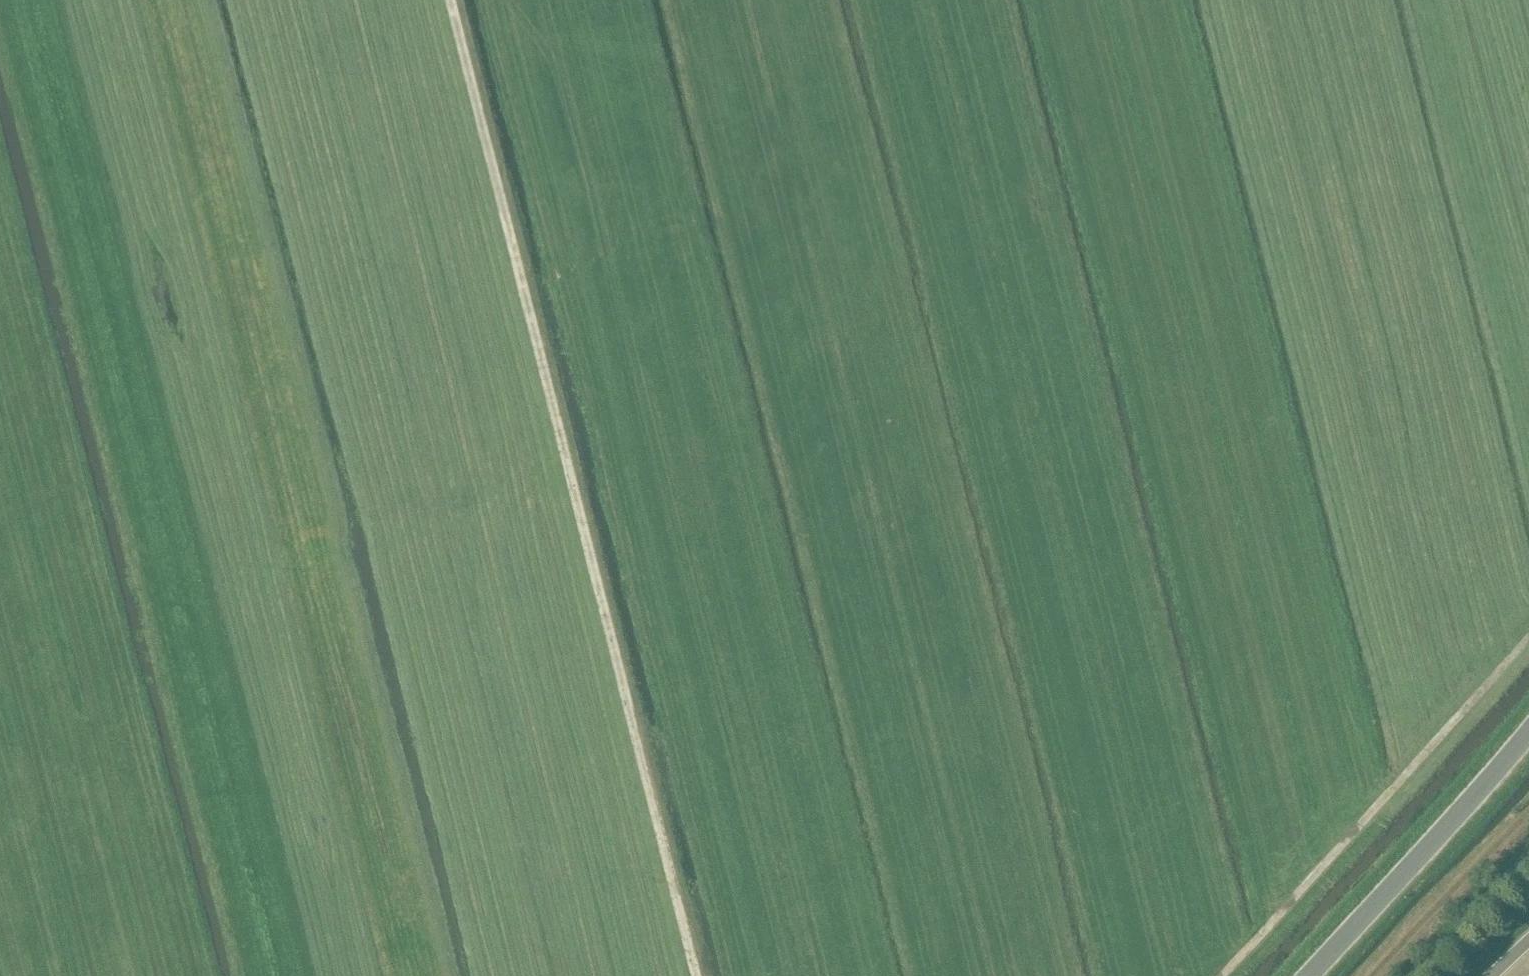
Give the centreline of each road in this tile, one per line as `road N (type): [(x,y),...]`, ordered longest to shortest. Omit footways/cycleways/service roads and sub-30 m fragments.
road 1 (tertiary): [(1309,975),(1528,732)]

